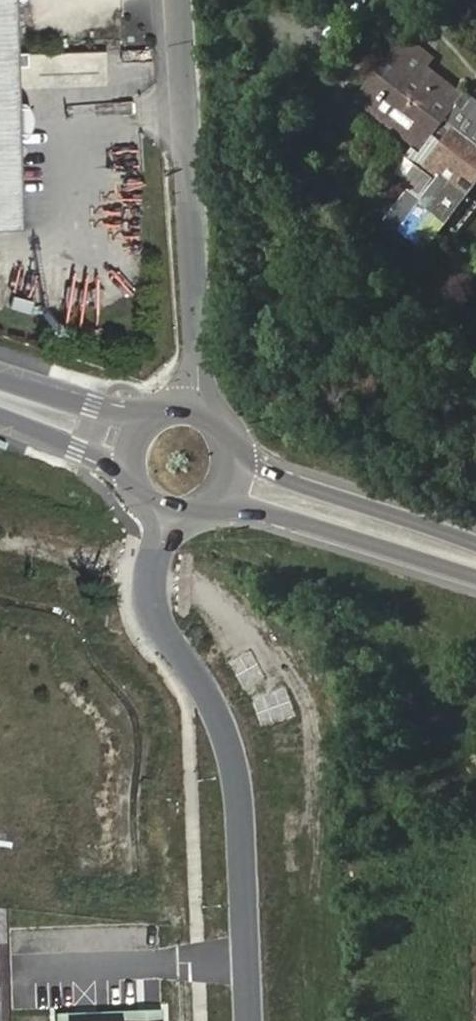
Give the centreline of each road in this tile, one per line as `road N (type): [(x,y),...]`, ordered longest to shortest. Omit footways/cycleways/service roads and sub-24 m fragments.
road 1 (residential): [(170,513),(155,610),(209,697),(231,753),(240,795),(249,1020)]
road 2 (residential): [(189,410),(196,342),(173,0)]
road 3 (primary): [(217,500),(475,578)]
road 4 (primary): [(475,543),(233,456)]
road 5 (primary): [(148,421),(0,379)]
road 6 (primary): [(0,415),(129,467)]

